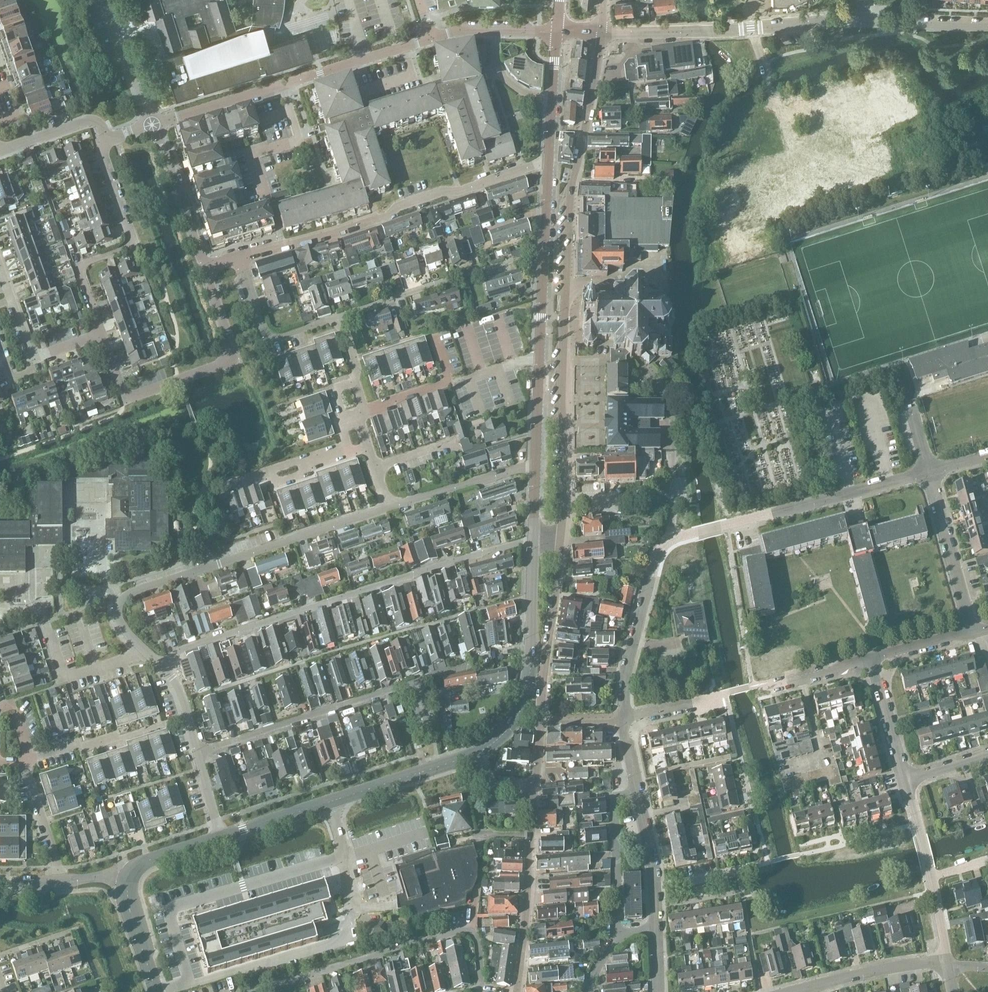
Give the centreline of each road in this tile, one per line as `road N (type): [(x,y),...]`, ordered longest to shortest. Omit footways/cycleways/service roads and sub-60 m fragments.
road 1 (residential): [(601,30),(571,197),(562,535)]
road 2 (residential): [(621,719),(643,609),(666,545),(929,472)]
road 3 (residential): [(161,666),(199,643),(534,539)]
road 4 (residential): [(161,666),(120,622),(122,597),(388,508)]
road 5 (residential): [(238,257),(549,164)]
road 6 (residential): [(197,754),(479,663)]
road 7 (residential): [(152,124),(431,38)]
road 8 (residential): [(479,991),(478,943),(465,930),(253,991)]
road 9 (residential): [(102,334),(129,398),(225,362),(231,347),(203,266)]
road 10 (tertiary): [(219,838),(472,755)]
road 11 (residential): [(102,334),(78,270),(82,261),(132,245),(102,160),(106,140)]
road 12 (tertiary): [(472,755),(501,738),(525,699),(534,539)]
road 13 (residential): [(516,991),(534,789)]
road 14 (tertiary): [(539,361),(549,164)]
road 15 (unclassified): [(601,30),(798,24)]
road 16 (residential): [(540,719),(562,535)]
road 17 (residential): [(506,262),(337,317)]
road 18 (residential): [(971,633),(929,472)]
road 19 (residential): [(791,991),(879,970),(947,963)]
road 20 (residential): [(337,317),(267,336),(238,257)]
road 21 (residential): [(388,508),(536,464)]
road 22 (residential): [(618,929),(615,802),(638,793)]
road 23 (residential): [(203,266),(152,124)]
road 24 (residential): [(152,124),(101,0)]
road 25 (residential): [(221,486),(350,452)]
road 26 (tertiary): [(549,164),(559,31)]
road 27 (residential): [(431,38),(474,29),(559,31)]
road 28 (residential): [(751,687),(875,660)]
road 29 (residential): [(63,882),(24,763)]
road 30 (residential): [(863,19),(987,26)]
road 31 (residential): [(905,777),(875,660)]
road 32 (residential): [(0,149),(90,120),(106,140)]

